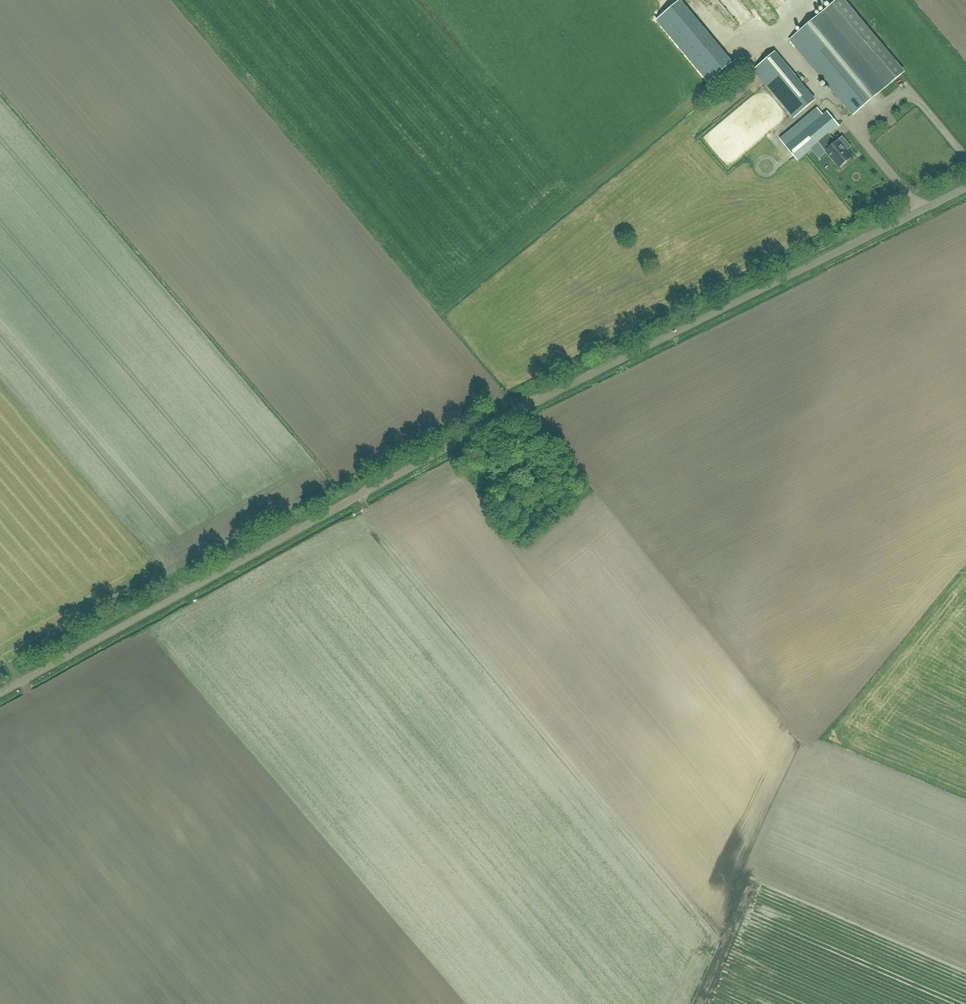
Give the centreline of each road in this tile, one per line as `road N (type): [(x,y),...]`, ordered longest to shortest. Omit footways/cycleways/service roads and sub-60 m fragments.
road 1 (unclassified): [(0,693),(488,427),(965,187)]

